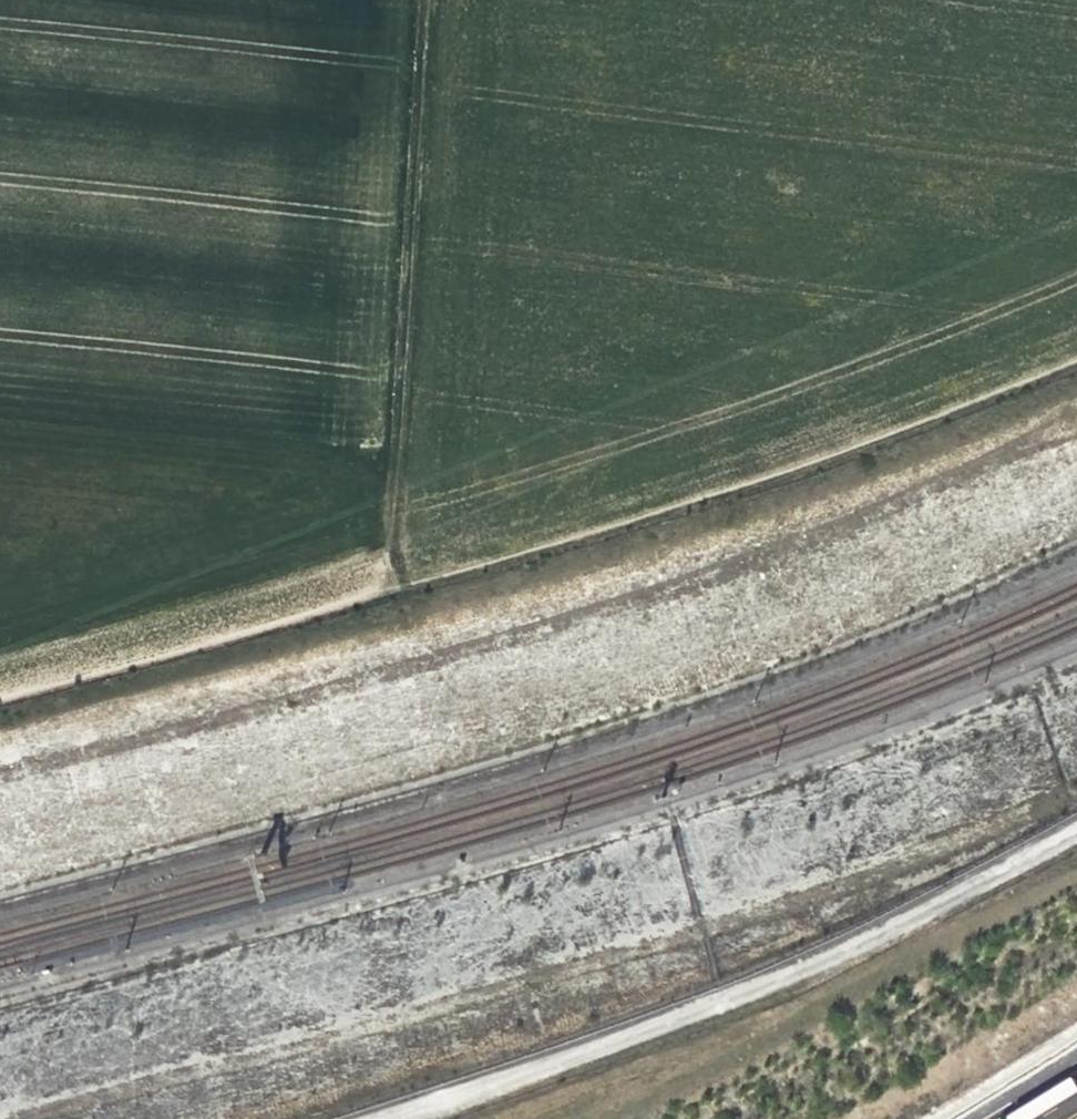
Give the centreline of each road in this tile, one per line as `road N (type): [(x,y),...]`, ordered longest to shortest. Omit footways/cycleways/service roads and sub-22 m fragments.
road 1 (track): [(1076,348),(825,453),(696,495),(0,696)]
road 2 (track): [(377,592),(420,0)]

